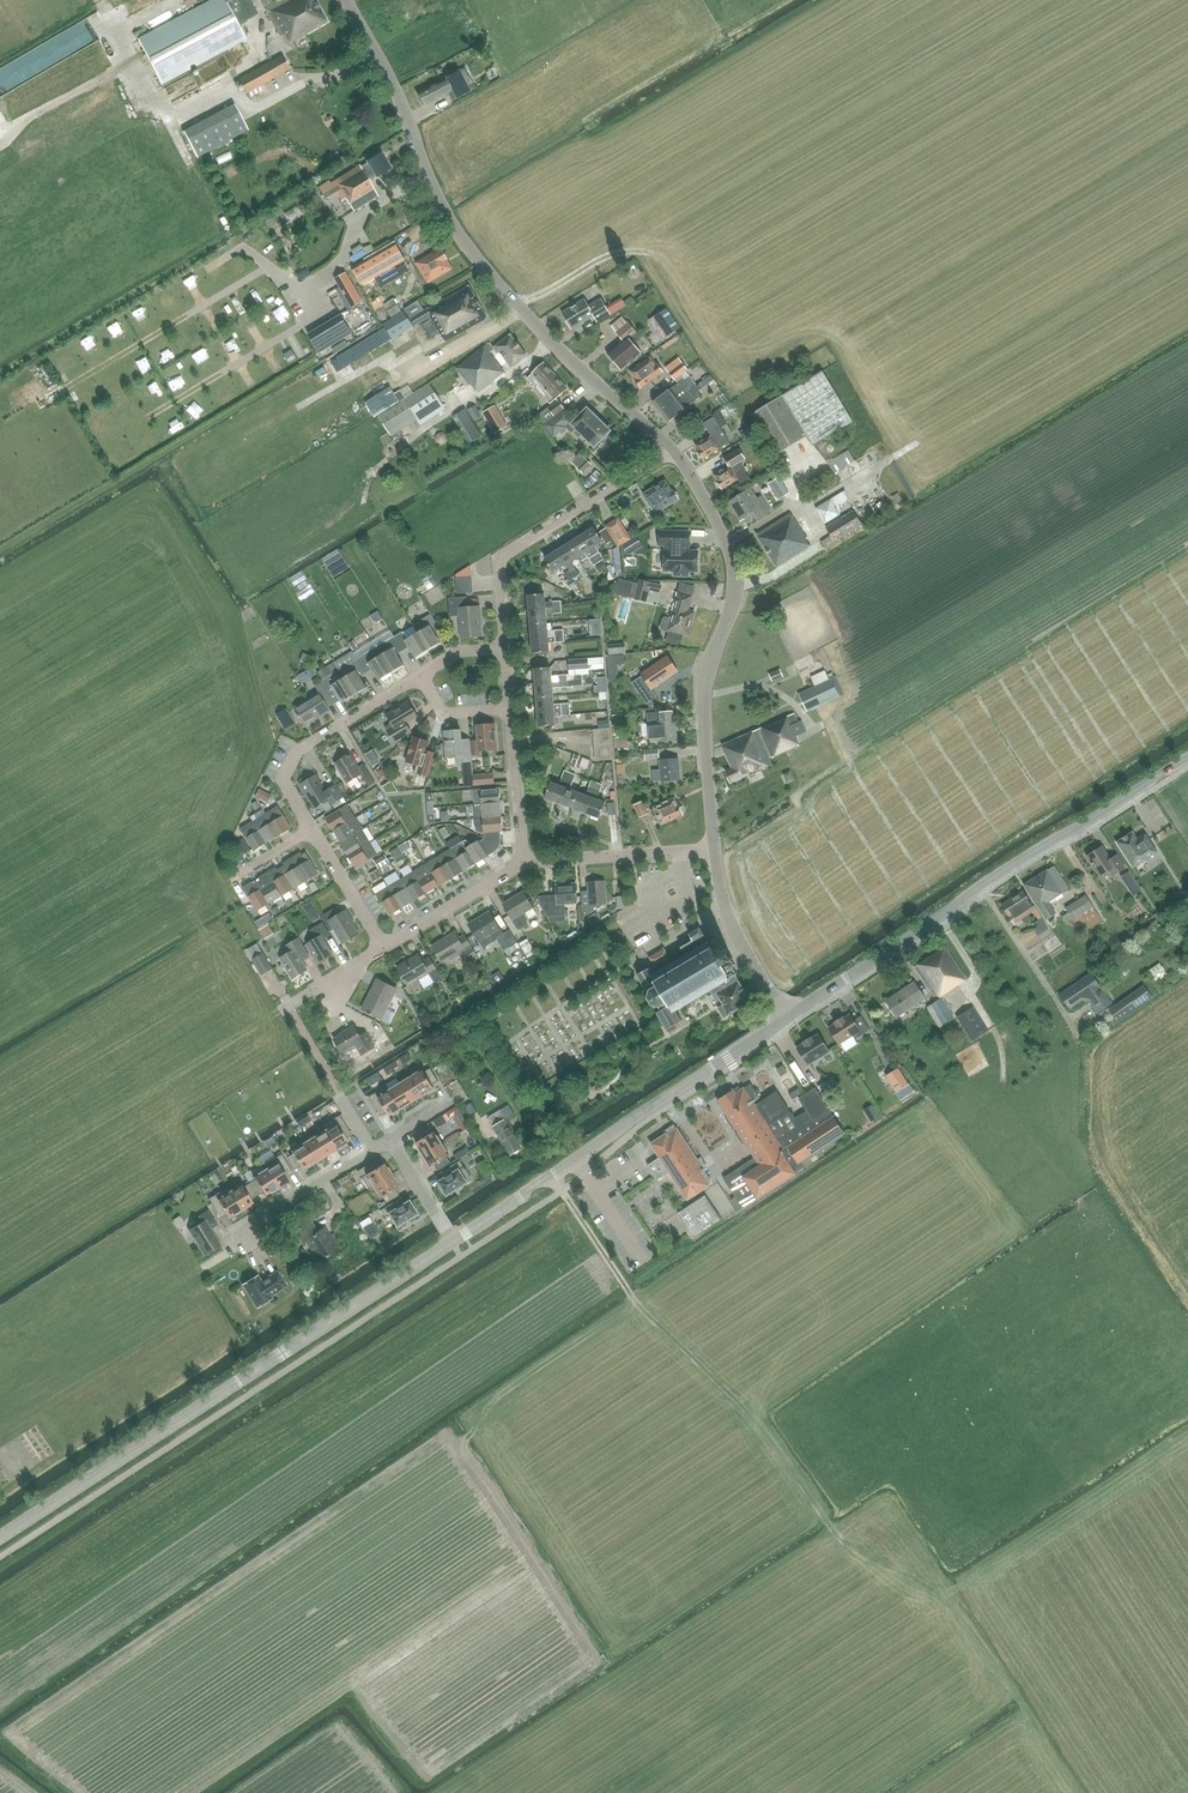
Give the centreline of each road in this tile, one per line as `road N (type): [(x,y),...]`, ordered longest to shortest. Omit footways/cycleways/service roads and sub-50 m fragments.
road 1 (unclassified): [(673,448),(496,282),(444,210),(402,100),(345,0)]
road 2 (tertiary): [(0,1541),(453,1242)]
road 3 (tertiary): [(788,1017),(1187,758)]
road 4 (track): [(0,140),(15,124),(134,65),(162,107),(184,117),(231,96),(254,108),(376,52)]
road 5 (unclassified): [(715,849),(705,696),(737,570),(673,448)]
road 6 (tertiary): [(453,1242),(788,1017)]
road 7 (residential): [(505,650),(501,557),(673,448)]
road 8 (residential): [(312,829),(283,779),(298,750),(420,677)]
road 9 (residential): [(522,865),(715,849)]
road 10 (unclassified): [(788,1017),(729,916),(715,849)]
road 11 (residential): [(249,1246),(240,1233),(374,1149)]
road 12 (residential): [(383,947),(522,865)]
road 13 (residential): [(522,865),(511,708)]
road 14 (residential): [(383,947),(312,829)]
road 15 (residential): [(389,1140),(453,1242)]

